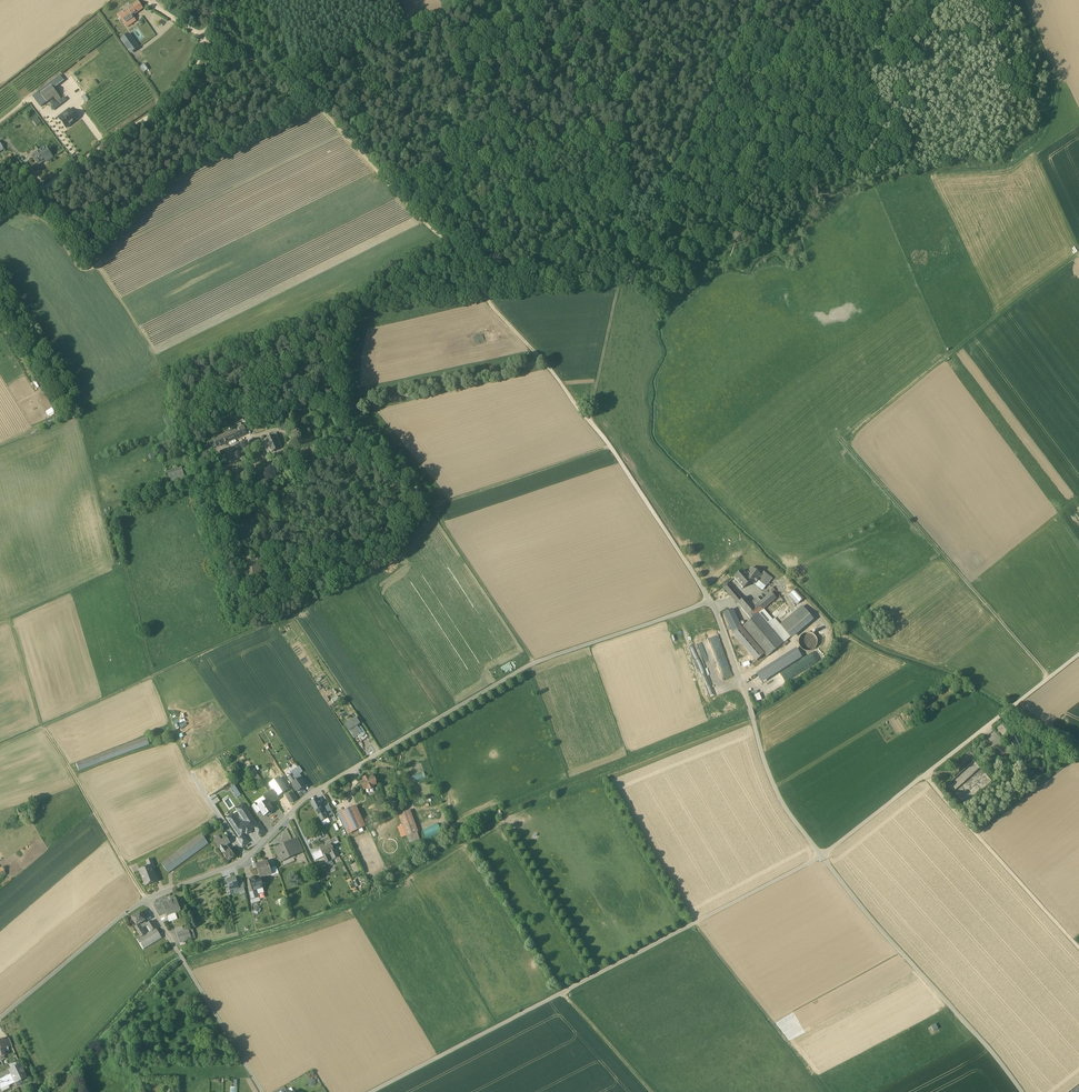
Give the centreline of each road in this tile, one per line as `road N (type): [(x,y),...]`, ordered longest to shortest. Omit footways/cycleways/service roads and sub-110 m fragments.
road 1 (track): [(377,1091),(824,859),(1078,656)]
road 2 (track): [(1050,678),(840,436),(1078,256)]
road 3 (track): [(473,283),(441,238),(295,84),(202,38)]
road 4 (track): [(431,508),(389,558),(335,593),(153,677)]
road 5 (residential): [(147,901),(248,859),(311,795),(418,731)]
road 6 (track): [(13,619),(45,729),(147,901)]
road 7 (track): [(153,677),(109,510),(219,470)]
road 8 (track): [(0,219),(155,114),(189,73),(202,38)]
road 9 (track): [(637,0),(624,267)]
road 10 (track): [(543,363),(356,410),(290,436)]
road 11 (track): [(928,778),(1078,948)]
road 12 (residential): [(263,1091),(147,901)]
road 13 (track): [(592,420),(711,604)]
road 14 (track): [(825,1091),(697,926)]
road 15 (track): [(611,446),(431,508)]
road 16 (track): [(536,666),(431,508)]
road 17 (residential): [(0,1019),(147,901)]
road 18 (track): [(592,420),(473,283)]
road 19 (track): [(0,750),(153,677)]
road 20 (track): [(624,267),(592,420)]
road 21 (track): [(153,677),(190,771),(219,817)]
road 22 (track): [(123,569),(0,625)]
road 23 (track): [(567,996),(651,1091)]

